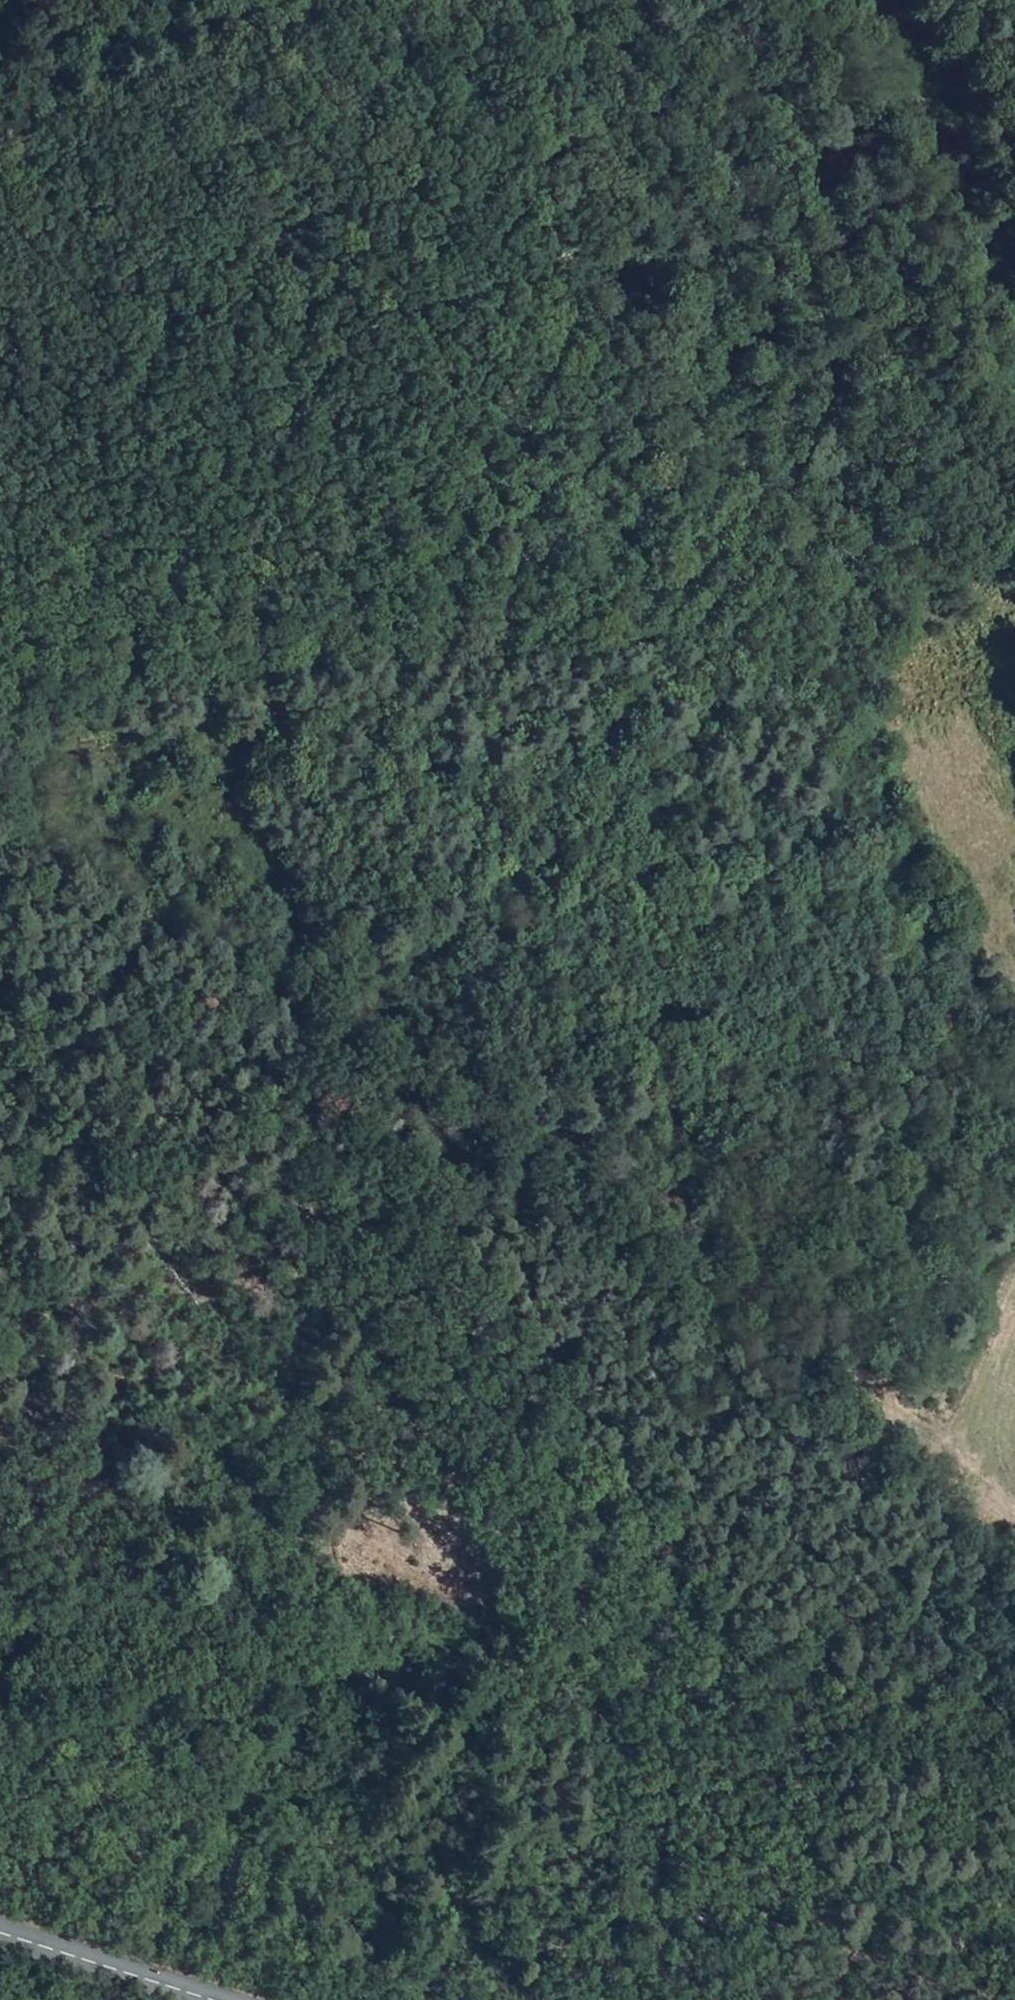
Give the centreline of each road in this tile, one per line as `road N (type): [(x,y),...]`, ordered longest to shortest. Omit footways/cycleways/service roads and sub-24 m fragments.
road 1 (secondary): [(213,1999),(0,1934)]

